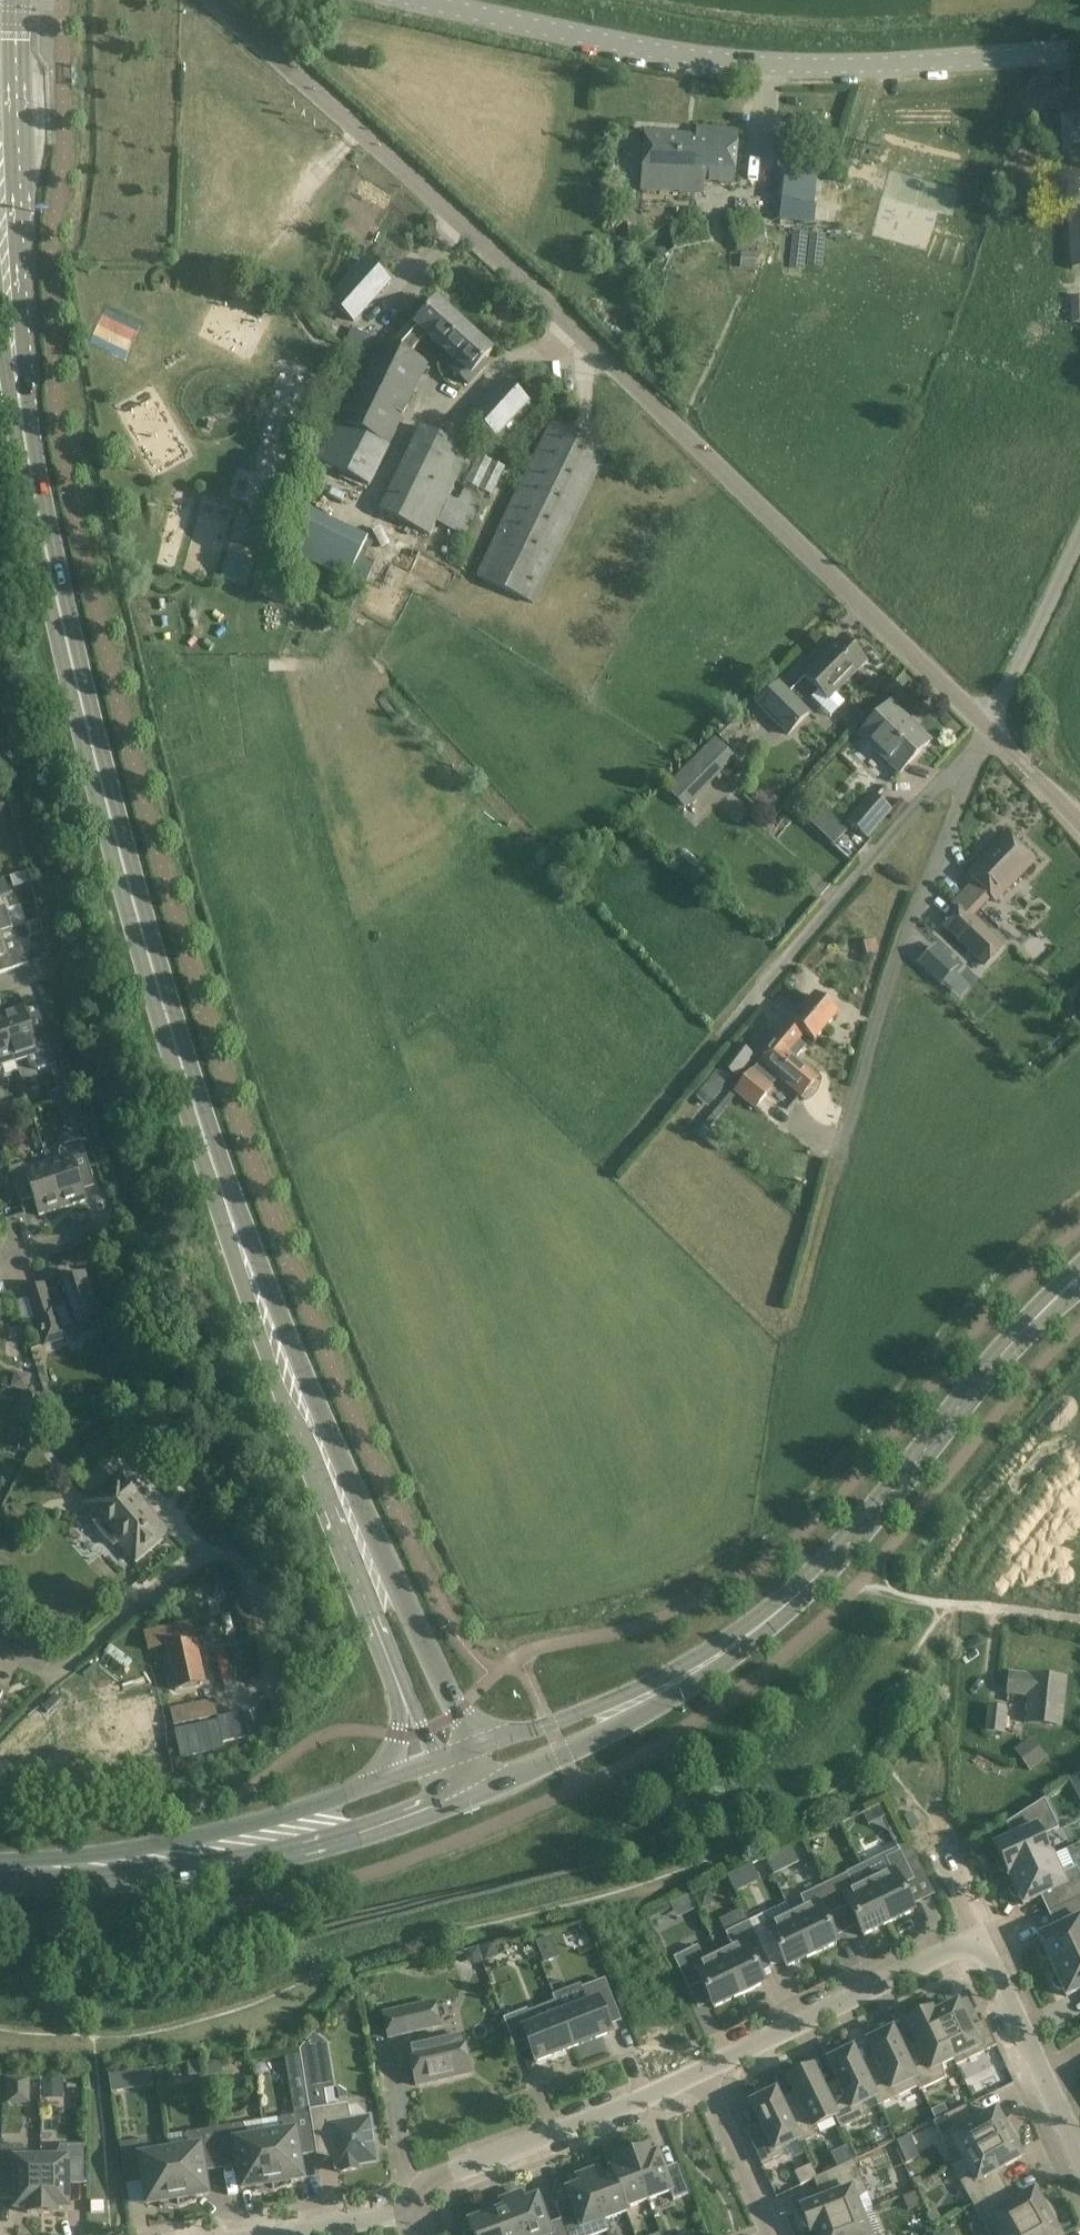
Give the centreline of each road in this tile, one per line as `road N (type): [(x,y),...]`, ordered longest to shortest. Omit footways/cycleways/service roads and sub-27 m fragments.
road 1 (residential): [(987,729),(465,225),(213,0)]
road 2 (secondary): [(214,1166),(130,900),(74,670),(29,441),(4,255)]
road 3 (unclassified): [(419,0),(725,61),(821,66),(1079,50)]
road 4 (secondary): [(477,1747),(214,1166)]
road 5 (secondary): [(214,1166),(277,1388),(397,1684)]
road 6 (secondary): [(0,1881),(104,1881),(231,1865),(363,1832),(469,1793)]
road 7 (residential): [(275,1697),(238,1558),(222,1549),(198,1553),(57,1677),(0,1653)]
road 8 (residential): [(843,1147),(912,918),(973,764)]
road 9 (secondary): [(469,1793),(679,1693),(762,1636),(806,1587)]
road 10 (secondary): [(377,1783),(292,1814),(158,1845),(0,1862)]
road 11 (residential): [(721,1038),(932,791),(973,764)]
road 12 (secondary): [(806,1587),(659,1680),(477,1747)]
road 13 (secondary): [(806,1587),(1032,1322)]
road 14 (residential): [(700,2074),(433,2180),(417,2212)]
road 15 (residential): [(986,1938),(700,2074)]
road 16 (secondary): [(4,255),(14,219),(9,0)]
road 17 (residential): [(987,729),(1079,531)]
road 18 (residential): [(768,2234),(700,2074)]
road 19 (residential): [(1045,2074),(986,1938)]
road 20 (residential): [(417,2212),(281,2234)]
road 21 (residential): [(1079,823),(987,729)]

